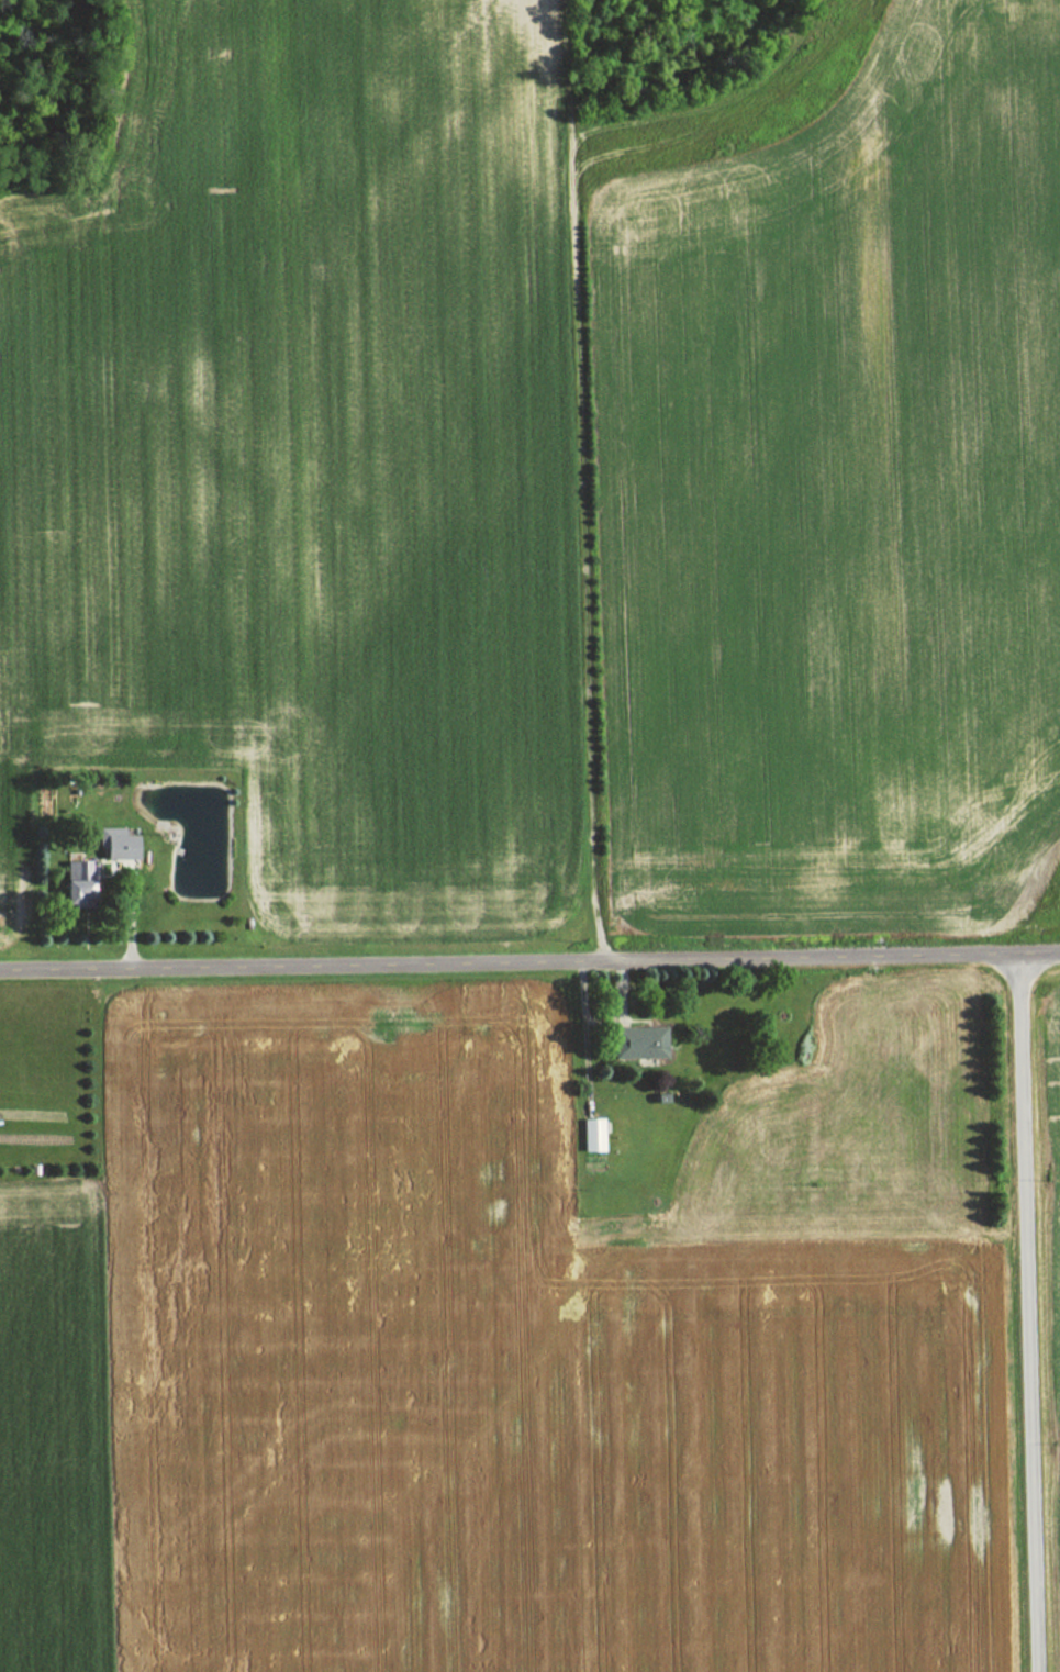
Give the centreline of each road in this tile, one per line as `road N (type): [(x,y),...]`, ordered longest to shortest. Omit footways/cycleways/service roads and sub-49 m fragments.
road 1 (residential): [(0,968),(1059,952)]
road 2 (residential): [(616,958),(595,925),(571,0)]
road 3 (residential): [(1039,1671),(1022,954)]

